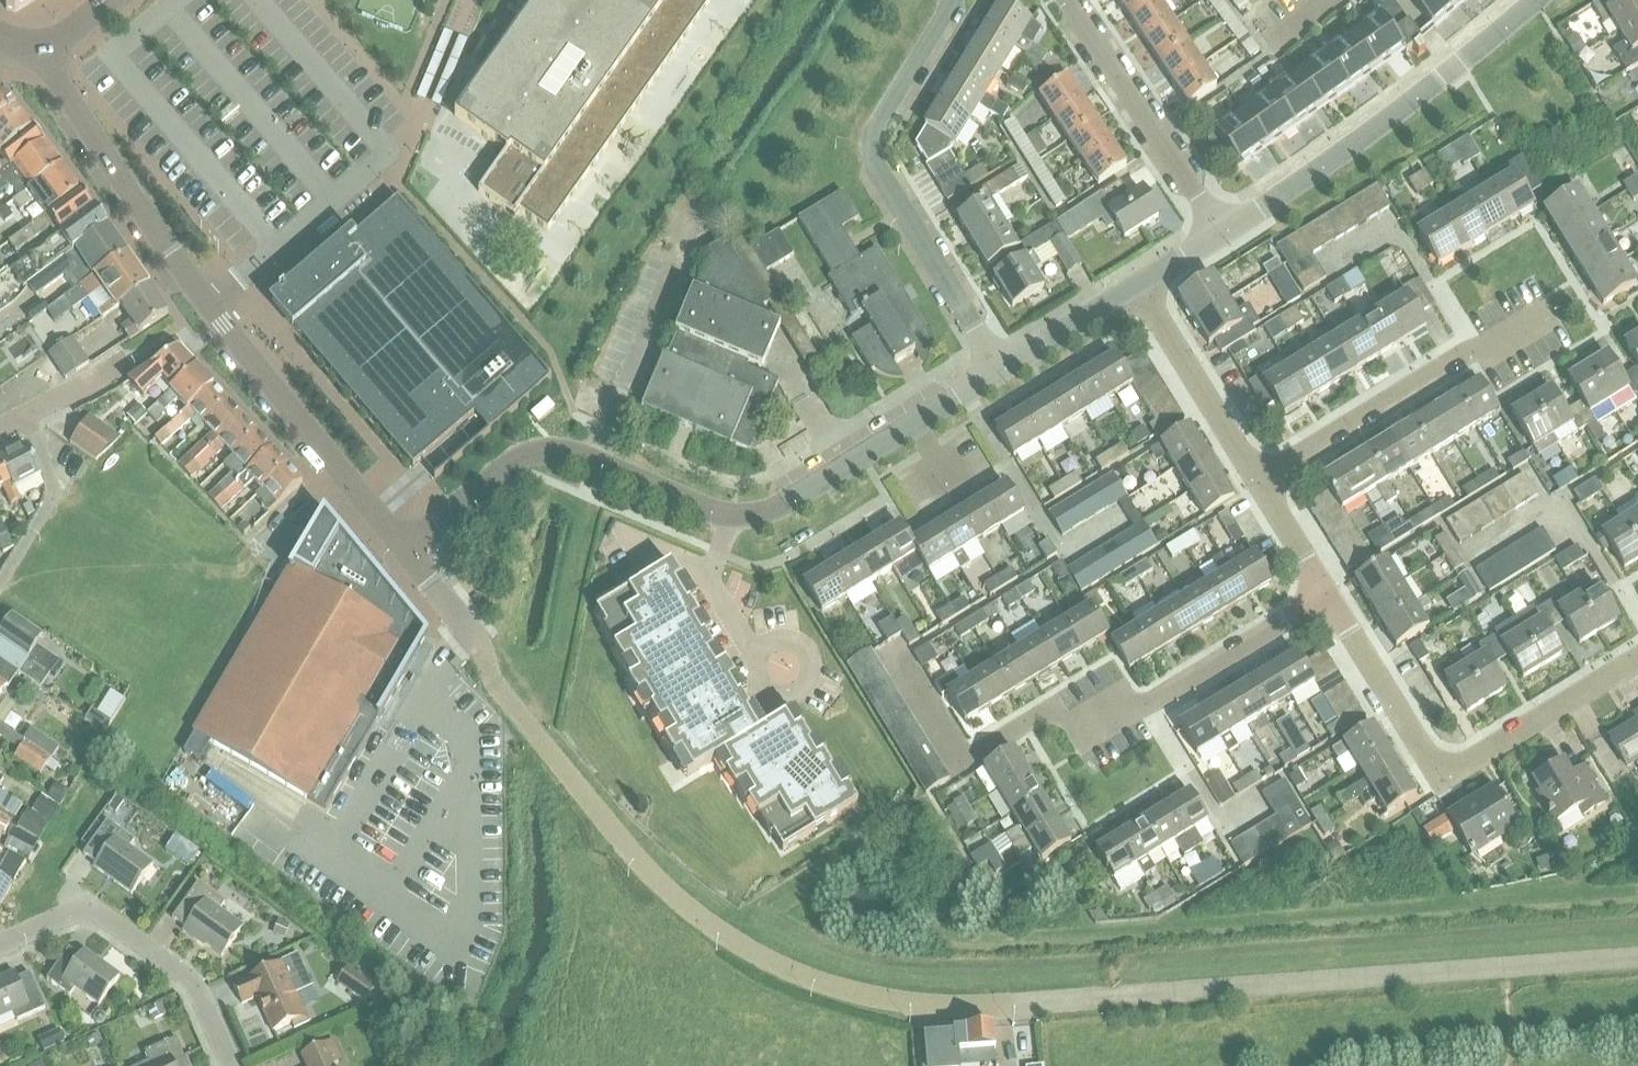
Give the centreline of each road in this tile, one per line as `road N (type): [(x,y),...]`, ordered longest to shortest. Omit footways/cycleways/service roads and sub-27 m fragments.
road 1 (residential): [(814,980),(881,999),(971,1007),(1637,958)]
road 2 (residential): [(401,550),(496,472),(550,450),(710,512),(758,514),(998,371)]
road 3 (residential): [(401,550),(170,252),(43,46)]
road 4 (residential): [(814,980),(722,933),(638,862),(493,682),(472,639),(401,550)]
road 5 (residential): [(894,655),(960,760),(1050,712),(1117,722),(1326,597)]
road 6 (residential): [(1637,664),(1439,777),(1326,597)]
road 7 (residential): [(998,371),(870,144),(950,0)]
road 8 (residential): [(1221,233),(1336,156),(1534,0)]
road 9 (residential): [(1258,481),(1544,309)]
road 10 (residential): [(231,1065),(196,986),(103,918),(65,914),(0,943)]
road 11 (residential): [(1221,233),(1064,0)]
road 12 (residential): [(1258,481),(1138,285)]
road 13 (residential): [(23,420),(50,472),(48,499),(0,583)]
road 14 (residential): [(998,371),(1138,285)]
road 15 (residential): [(1326,597),(1258,481)]
road 16 (residential): [(23,420),(136,354)]

